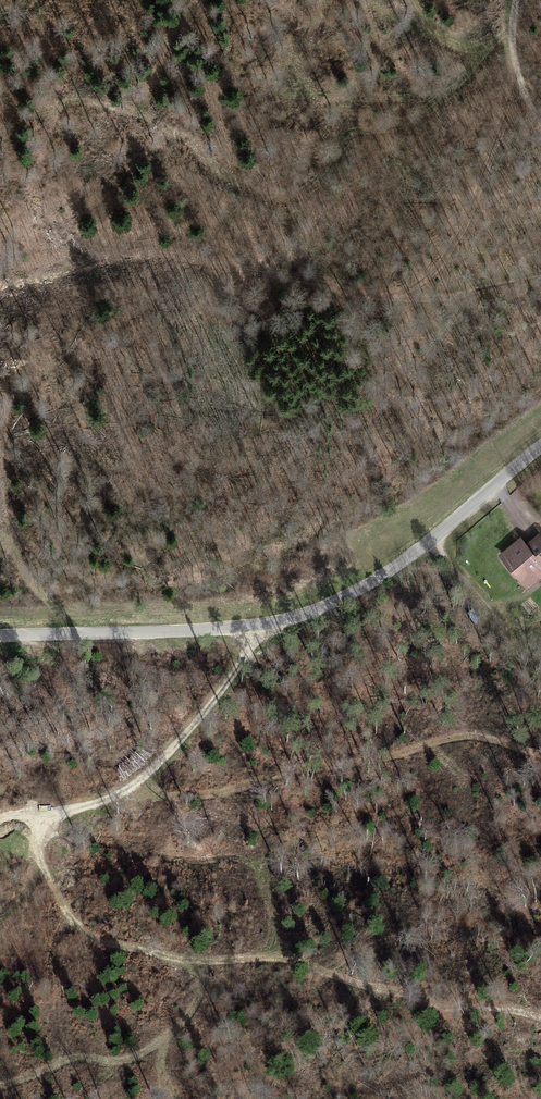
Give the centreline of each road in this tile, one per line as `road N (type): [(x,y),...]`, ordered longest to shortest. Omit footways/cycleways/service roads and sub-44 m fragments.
road 1 (unclassified): [(433,540),(360,590),(294,618),(232,630),(0,636)]
road 2 (track): [(232,630),(238,658),(135,786),(44,825),(42,871),(67,907),(101,933)]
road 3 (track): [(540,646),(508,634),(433,540)]
road 4 (residential): [(540,450),(433,540)]
road 5 (track): [(540,122),(514,51),(515,0)]

